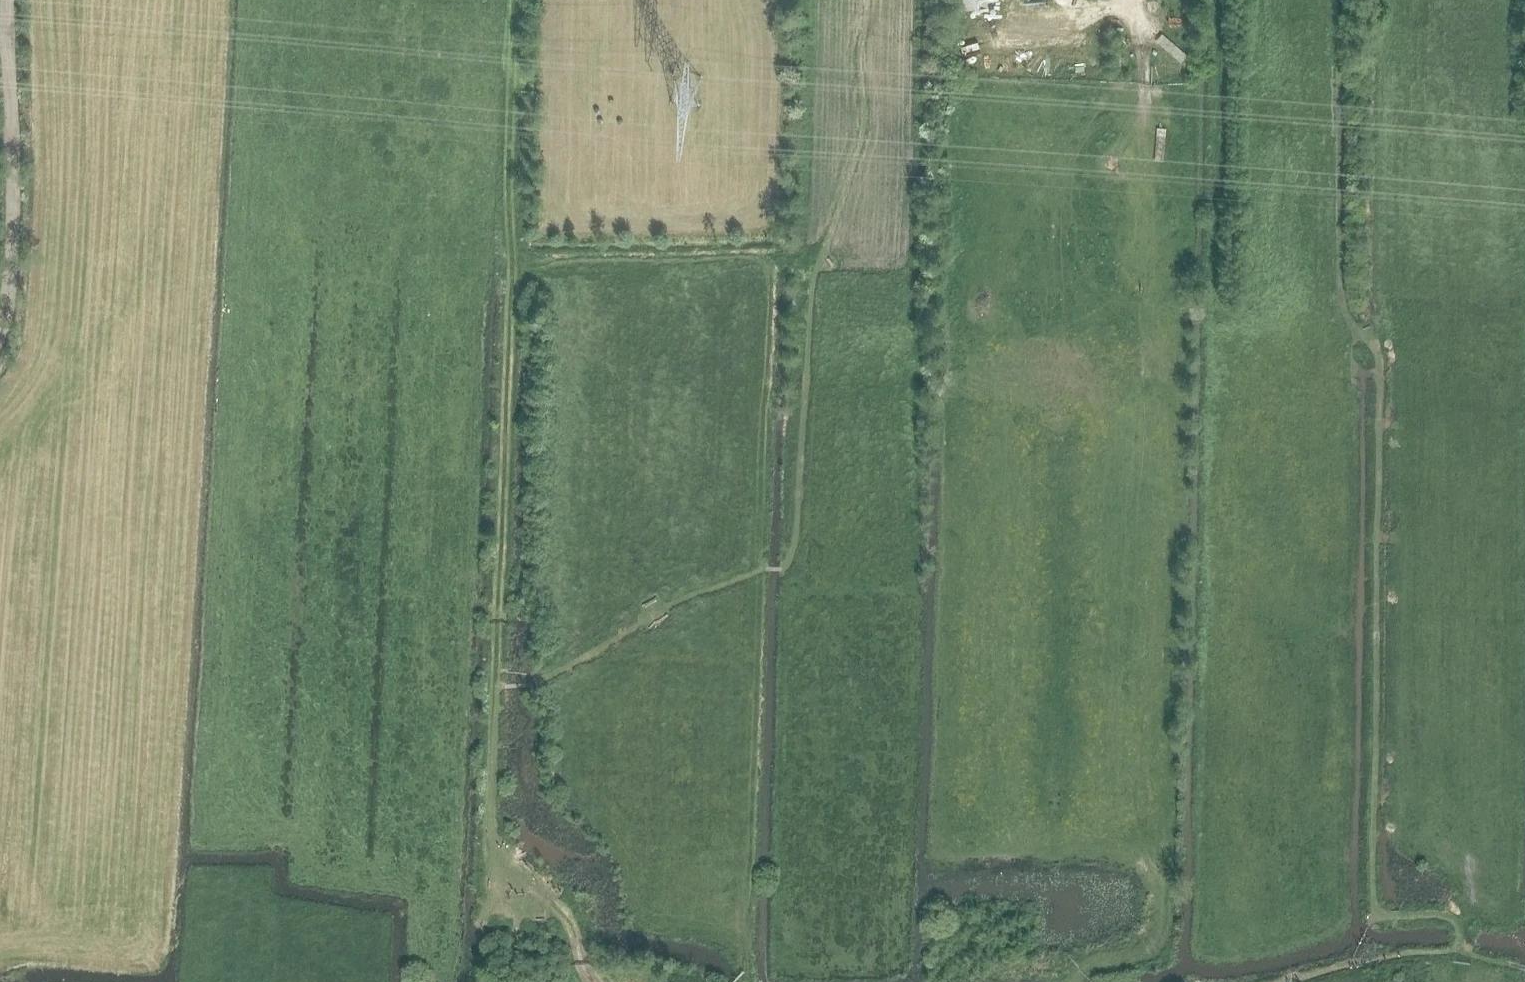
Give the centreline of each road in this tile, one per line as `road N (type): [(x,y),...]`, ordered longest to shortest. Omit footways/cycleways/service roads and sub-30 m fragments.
road 1 (unclassified): [(0,322),(13,279),(12,0)]

